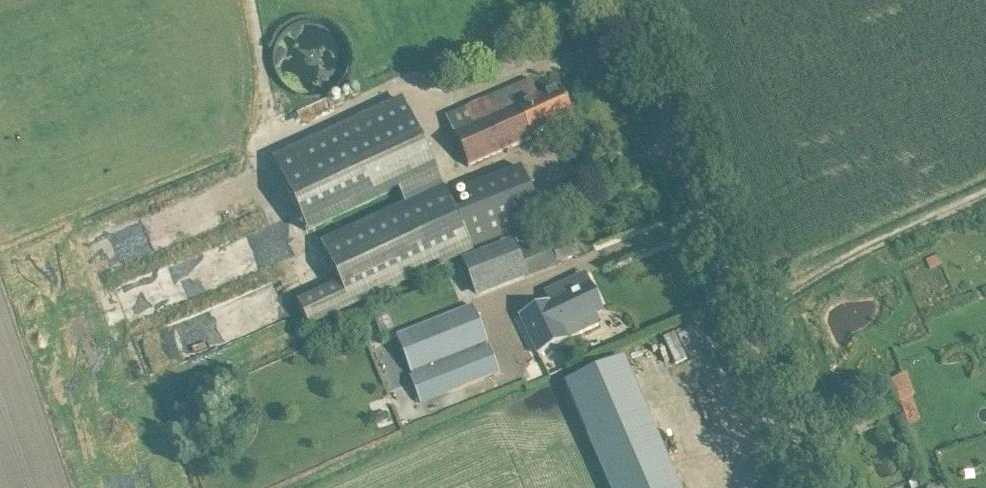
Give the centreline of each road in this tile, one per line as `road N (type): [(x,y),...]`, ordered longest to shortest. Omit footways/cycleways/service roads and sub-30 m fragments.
road 1 (unclassified): [(798,487),(627,0)]

